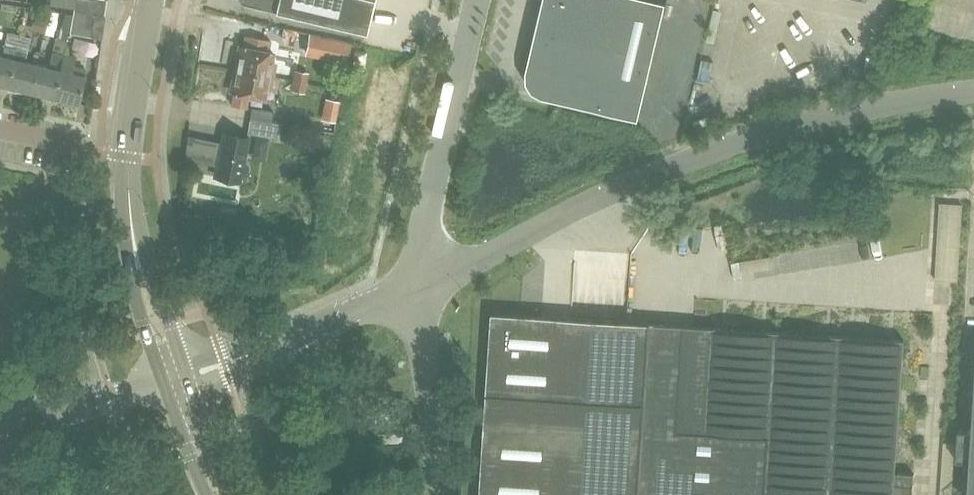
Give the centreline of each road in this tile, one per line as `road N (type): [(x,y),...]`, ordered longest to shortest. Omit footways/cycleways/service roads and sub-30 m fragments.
road 1 (unclassified): [(422,284),(602,194),(752,138),(823,116),(973,92)]
road 2 (tertiary): [(176,379),(140,270),(129,196),(152,0)]
road 3 (unclassified): [(422,284),(429,209),(478,0)]
road 4 (unclassified): [(422,284),(176,379)]
road 5 (unclassified): [(434,494),(422,284)]
road 6 (unclassified): [(176,379),(0,436)]
road 7 (tertiary): [(216,494),(176,379)]

